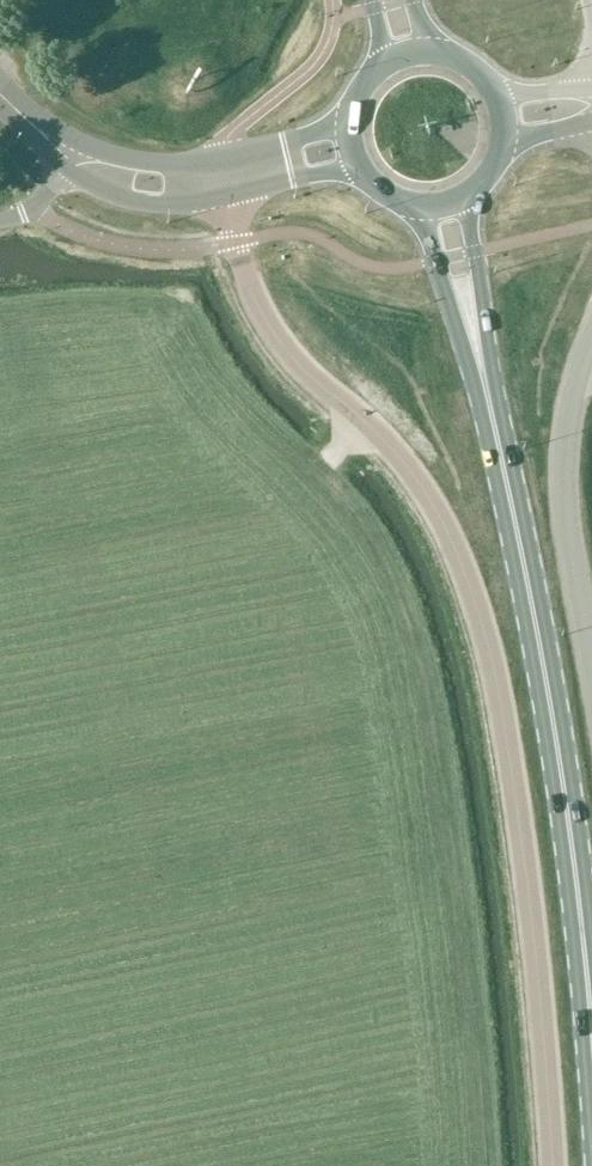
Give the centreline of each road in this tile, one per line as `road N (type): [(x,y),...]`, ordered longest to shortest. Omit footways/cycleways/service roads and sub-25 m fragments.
road 1 (unclassified): [(228,197),(243,268),(268,324),(304,371),(419,484),(466,580),(507,744),(550,1165)]
road 2 (primary): [(591,1051),(556,736),(491,406)]
road 3 (unclassified): [(591,341),(570,410),(564,474),(591,667)]
road 4 (primary): [(418,207),(491,406)]
road 5 (primary): [(491,406),(468,196)]
road 6 (unclassified): [(221,158),(133,160),(28,122)]
road 7 (unclassified): [(68,172),(142,205),(228,197)]
road 8 (unclassified): [(228,197),(359,167)]
road 9 (unclassified): [(350,127),(221,158)]

